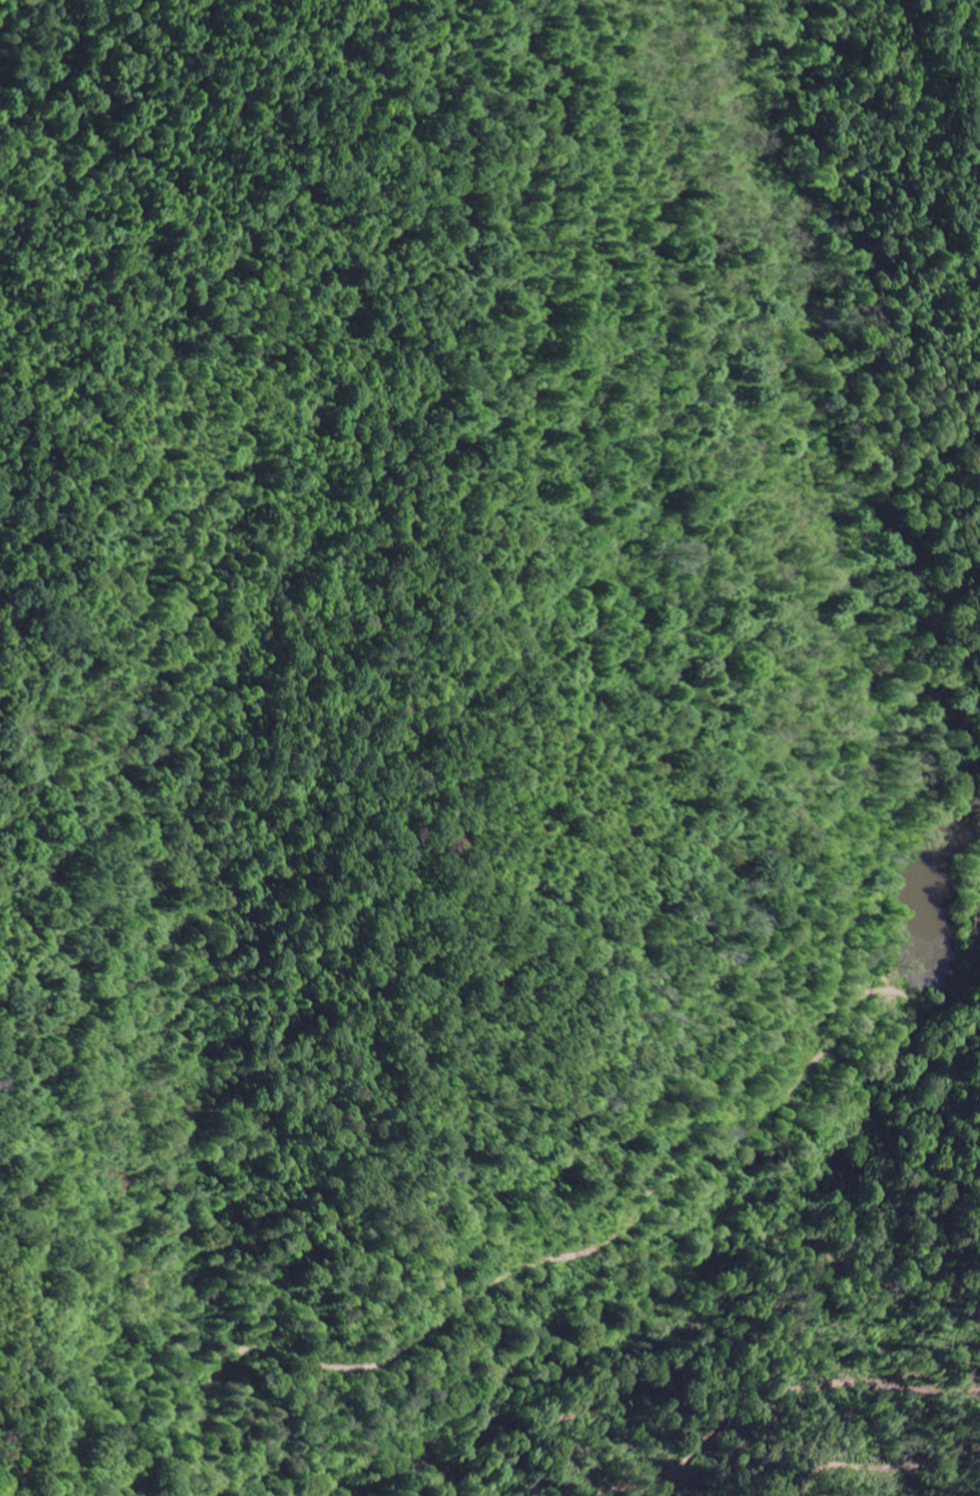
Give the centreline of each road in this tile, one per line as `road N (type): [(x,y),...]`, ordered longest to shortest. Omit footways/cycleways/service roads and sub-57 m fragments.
road 1 (residential): [(244,1357),(202,1412),(206,1495)]

